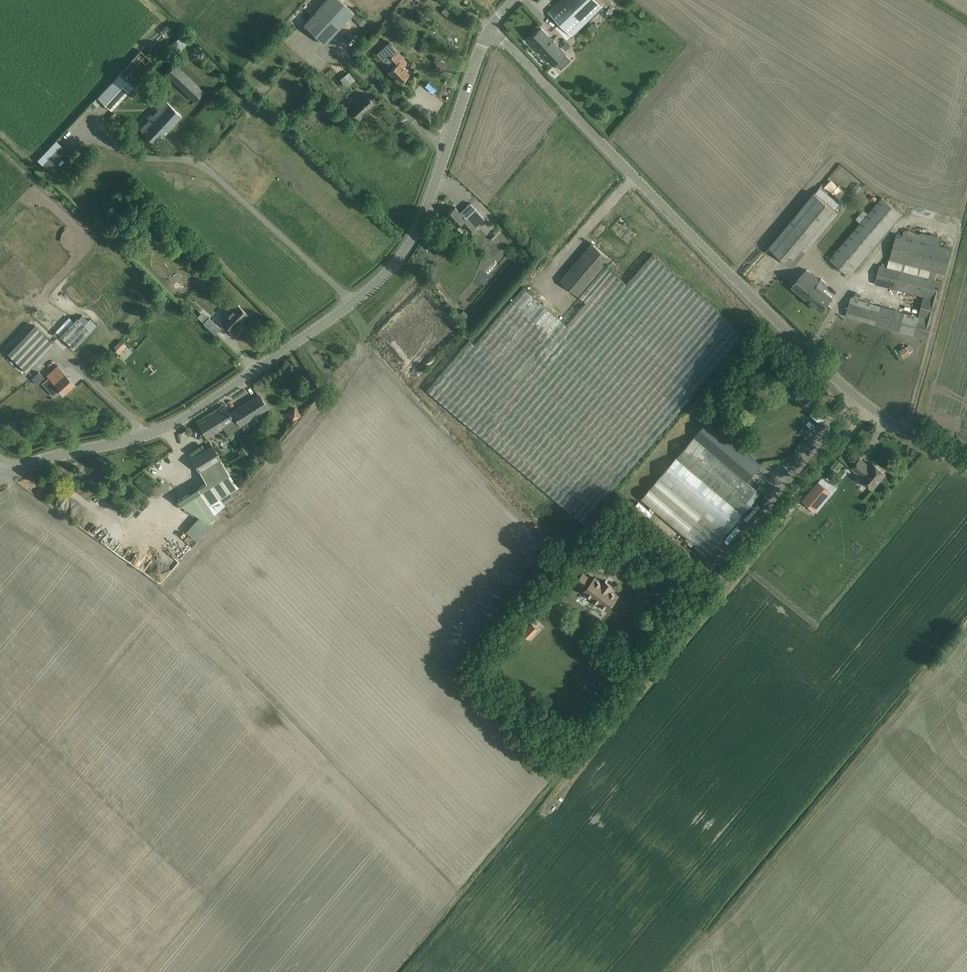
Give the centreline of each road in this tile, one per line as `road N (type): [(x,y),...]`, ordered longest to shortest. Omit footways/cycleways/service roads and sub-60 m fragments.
road 1 (tertiary): [(5,468),(168,429),(377,280),(415,230),(490,28)]
road 2 (tertiary): [(966,472),(845,392),(490,28)]

